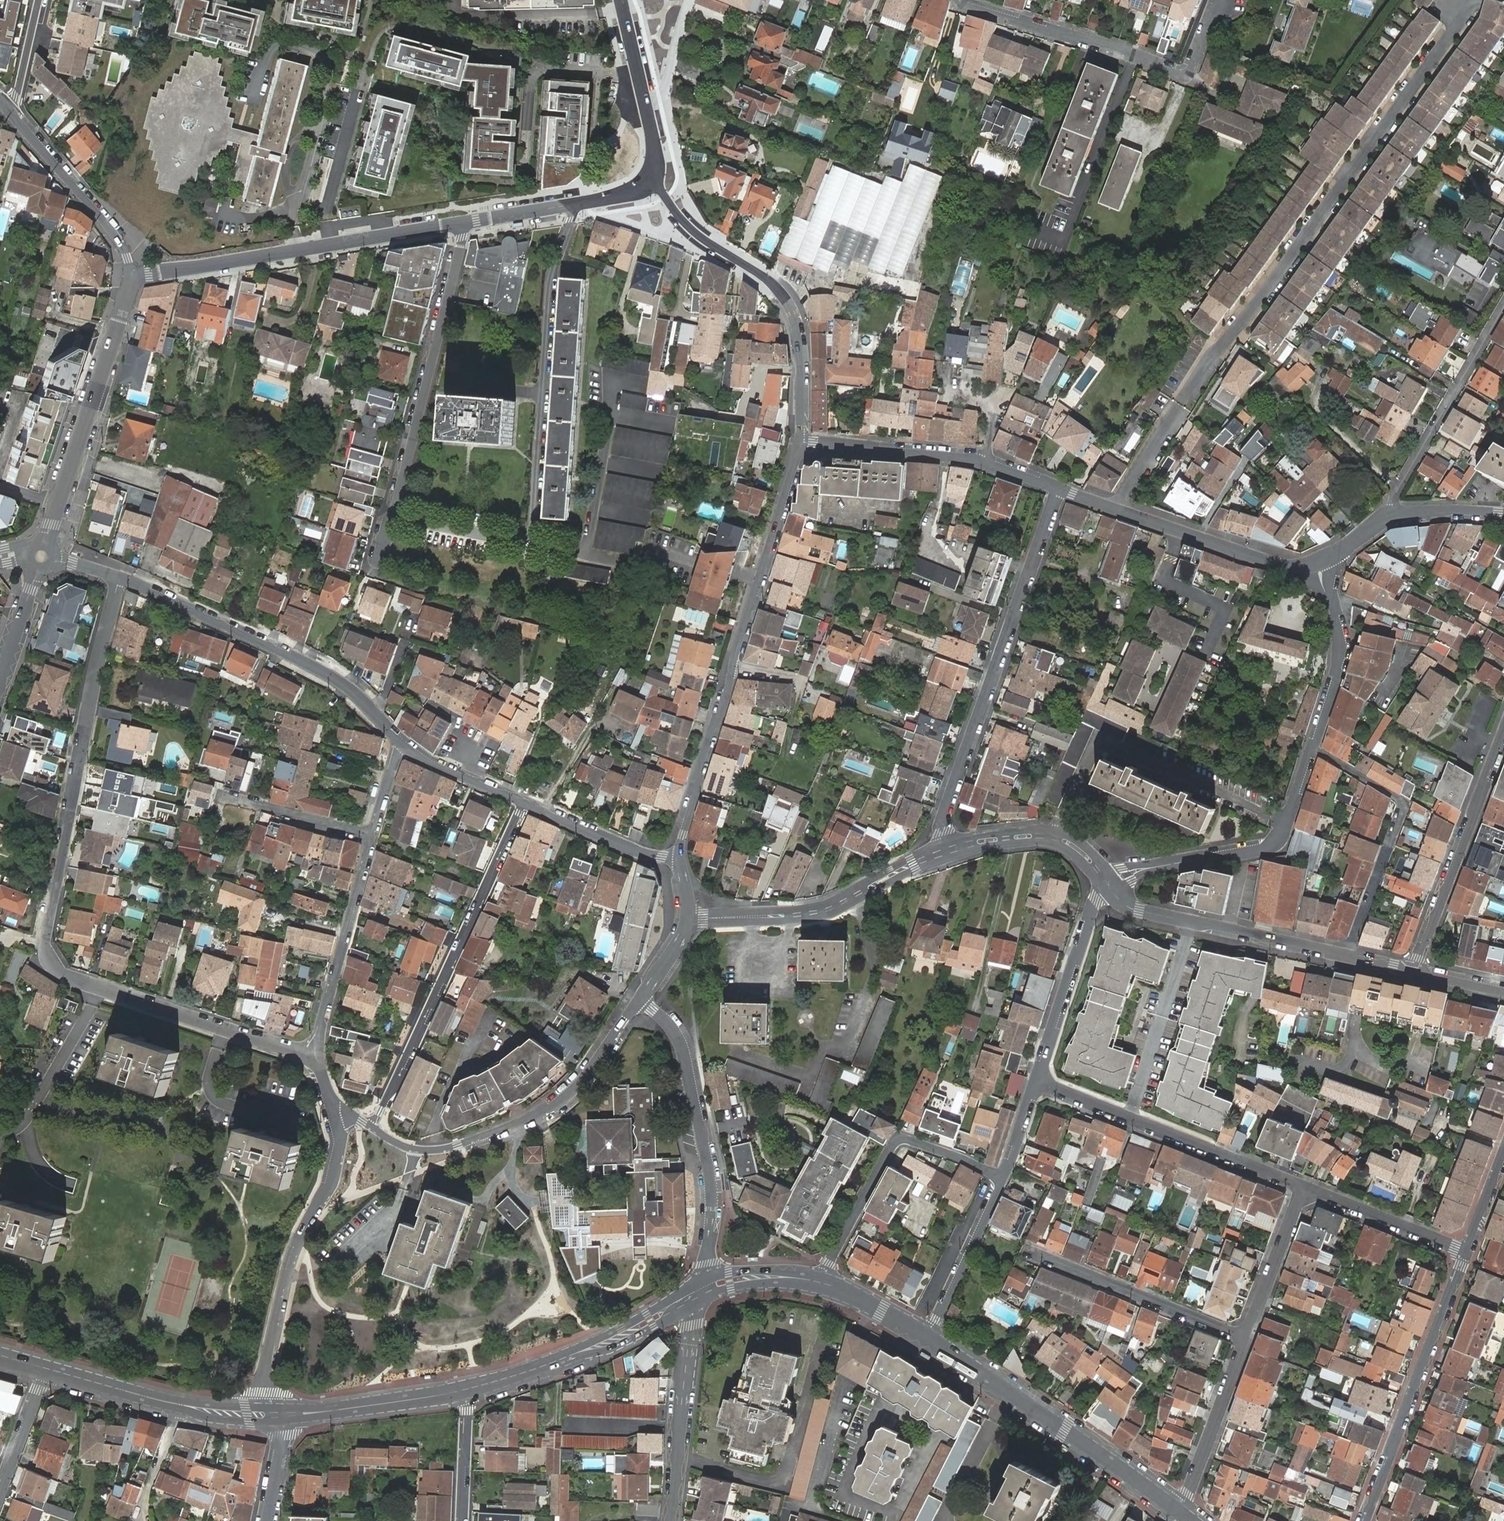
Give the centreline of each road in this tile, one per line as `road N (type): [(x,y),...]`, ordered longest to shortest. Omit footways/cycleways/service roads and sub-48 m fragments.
road 1 (residential): [(313,1054),(96,988),(67,977),(48,955),(89,703),(119,578)]
road 2 (residential): [(1113,509),(1463,18),(1464,0)]
road 3 (tertiary): [(680,858),(800,442)]
road 4 (residential): [(1059,489),(943,821),(949,850)]
road 5 (residential): [(373,1130),(525,802)]
road 6 (residential): [(463,223),(420,416),(377,558)]
road 7 (tertiary): [(133,274),(463,223)]
road 8 (residential): [(642,999),(568,1094),(533,1120),(424,1153),(373,1130)]
road 9 (residential): [(119,578),(336,679),(403,745)]
road 10 (tertiary): [(800,442),(799,320),(781,292),(694,231),(653,179)]
road 11 (residential): [(963,0),(1187,73),(1216,0)]
road 12 (residential): [(339,1115),(334,1186),(287,1276),(269,1354),(267,1414)]
road 13 (tertiary): [(699,1293),(712,1196),(700,1119),(671,1027),(642,999)]
road 14 (tertiary): [(1181,1511),(928,1338)]
road 15 (tertiary): [(133,274),(41,557)]
road 16 (residential): [(1365,1520),(1468,1252)]
road 17 (residential): [(1038,1080),(1303,1188)]
road 18 (residential): [(1108,886),(1141,870),(1272,846),(1314,749)]
road 19 (residential): [(949,850),(834,908),(688,917)]
road 20 (residential): [(1002,1178),(899,1138),(822,1282)]
road 21 (residential): [(1350,956),(1404,803),(1314,749)]
road 22 (residential): [(1503,732),(1414,972)]
road 23 (tertiary): [(699,1293),(599,1345),(463,1390)]
road 24 (residential): [(1350,956),(1140,911),(1108,886)]
road 25 (residential): [(1503,307),(1395,492),(1395,513)]
road 26 (residential): [(1033,1253),(1246,1338)]
road 27 (residential): [(671,1520),(699,1293)]
road 28 (residential): [(313,1054),(373,835)]
road 29 (tertiary): [(267,1414),(173,1403),(47,1368)]
road 30 (residential): [(1038,1080),(1090,913),(1108,886)]
road 31 (tertiary): [(14,116),(114,236),(133,274)]
road 32 (residential): [(1314,749),(1341,654),(1337,555)]
road 33 (tertiary): [(463,223),(620,197),(653,179)]
road 34 (tertiary): [(800,442),(984,462)]
road 35 (residential): [(1181,1511),(1246,1338)]
road 36 (tertiary): [(463,1390),(284,1414)]
road 37 (residential): [(1108,886),(1081,852),(1055,838),(949,850)]
road 38 (residential): [(1303,1188),(1468,1252)]
road 39 (residential): [(928,1338),(1002,1178)]
road 40 (residential): [(525,802),(633,849),(680,858)]
road 41 (residential): [(1246,1338),(1303,1188)]
road 42 (residential): [(221,794),(373,835)]
road 43 (tertiary): [(1198,537),(1287,568),(1337,555)]
road 44 (residential): [(0,1496),(47,1368)]
road 45 (residential): [(403,745),(525,802)]
road 46 (residential): [(463,1520),(463,1390)]
road 47 (tertiary): [(41,557),(0,679)]
road 48 (tertiary): [(822,1282),(743,1277),(699,1293)]
road 49 (residential): [(646,112),(690,0)]
road 50 (tertiary): [(928,1338),(822,1282)]

